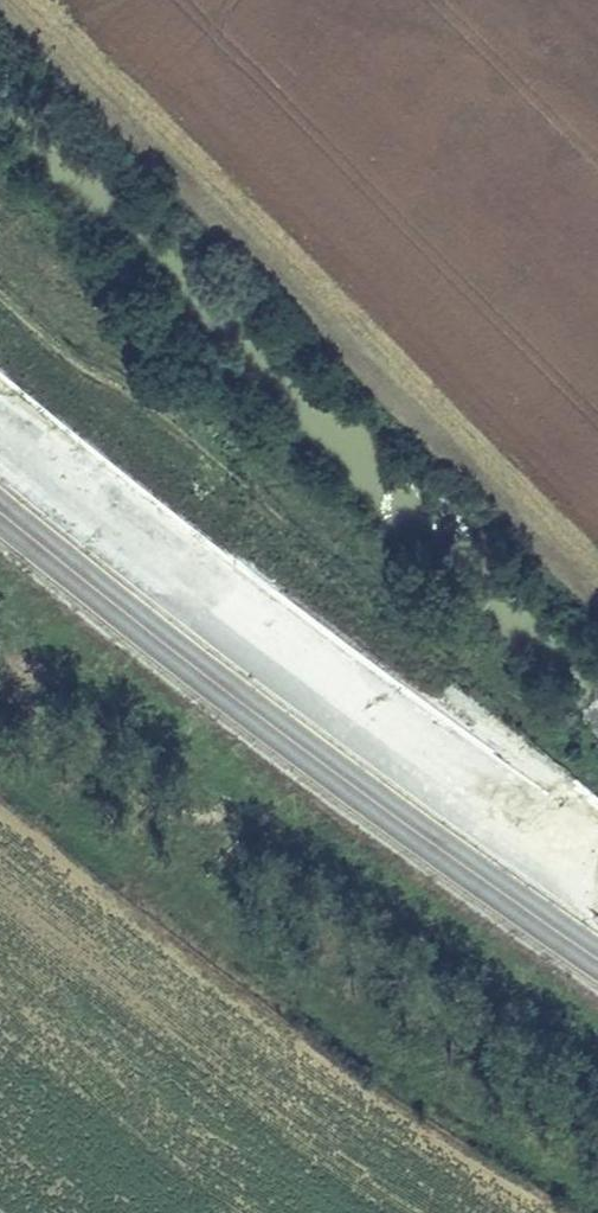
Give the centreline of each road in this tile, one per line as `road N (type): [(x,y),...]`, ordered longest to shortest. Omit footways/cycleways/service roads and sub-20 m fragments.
road 1 (track): [(0,252),(597,831)]
road 2 (motorway): [(597,875),(324,675),(0,414)]
road 3 (motorway): [(0,490),(288,722),(597,945)]

